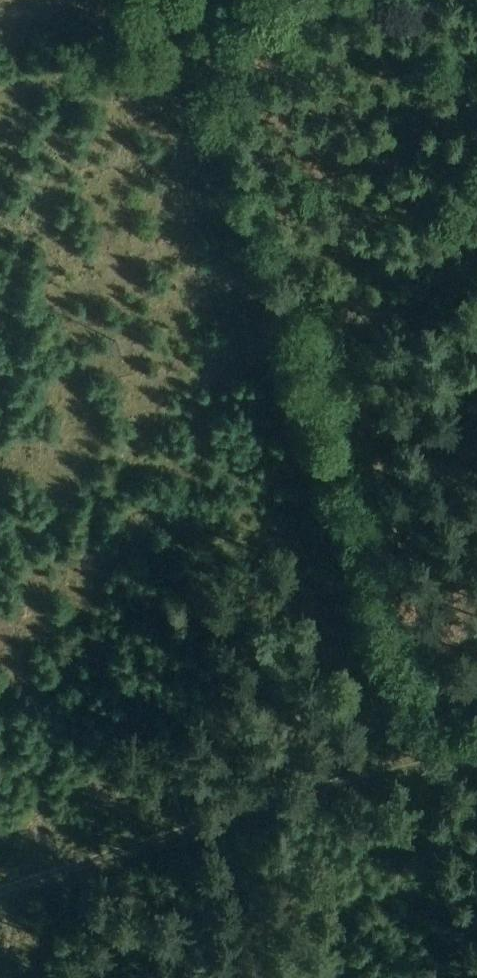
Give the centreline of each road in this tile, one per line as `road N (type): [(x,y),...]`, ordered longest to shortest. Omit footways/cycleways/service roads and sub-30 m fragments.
road 1 (track): [(468,977),(181,0)]
road 2 (track): [(410,773),(227,819),(0,894)]
road 3 (track): [(315,0),(194,46)]

